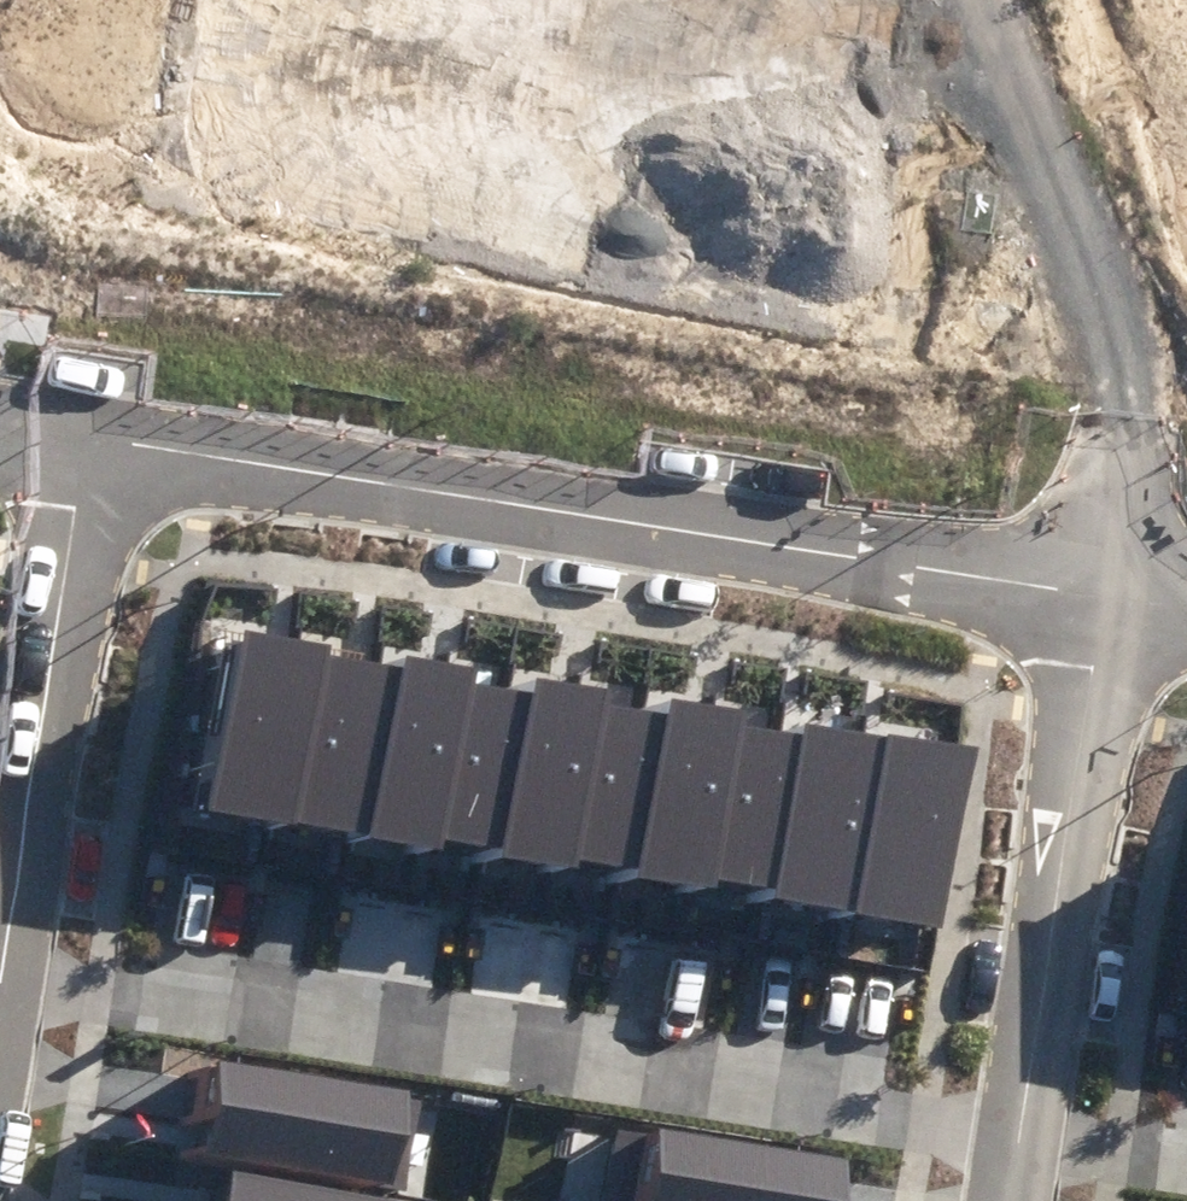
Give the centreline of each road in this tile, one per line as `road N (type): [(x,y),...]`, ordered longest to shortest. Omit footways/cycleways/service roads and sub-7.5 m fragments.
road 1 (residential): [(4,967),(1007,1126)]
road 2 (residential): [(1081,596),(313,477),(85,452)]
road 3 (unknown): [(1081,596),(1128,0)]
road 4 (residential): [(1007,1126),(1081,596)]
road 5 (residential): [(4,967),(85,452)]
road 6 (residential): [(1007,1126),(1186,1155)]

